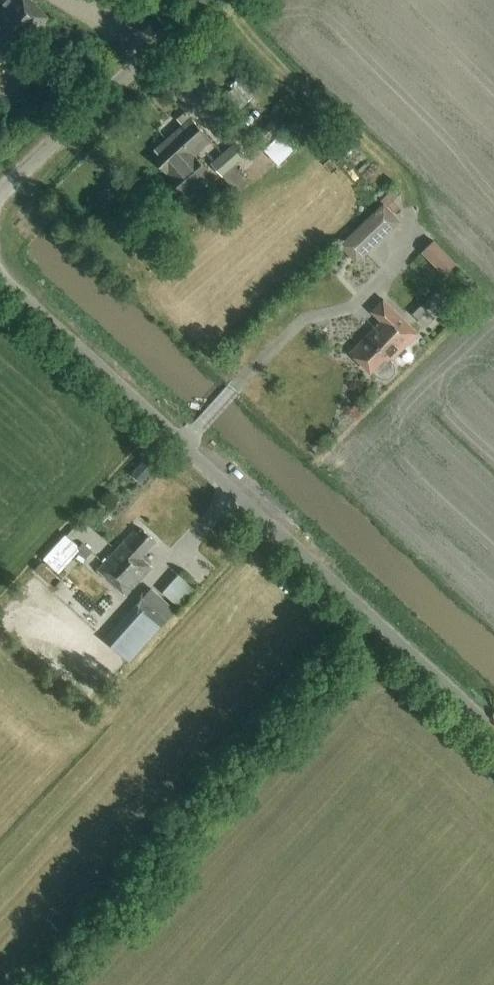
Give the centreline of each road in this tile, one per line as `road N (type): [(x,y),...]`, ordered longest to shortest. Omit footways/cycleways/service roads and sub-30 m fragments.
road 1 (unclassified): [(493,730),(0,275)]
road 2 (unclassified): [(0,190),(212,0)]
road 3 (track): [(221,0),(305,91)]

